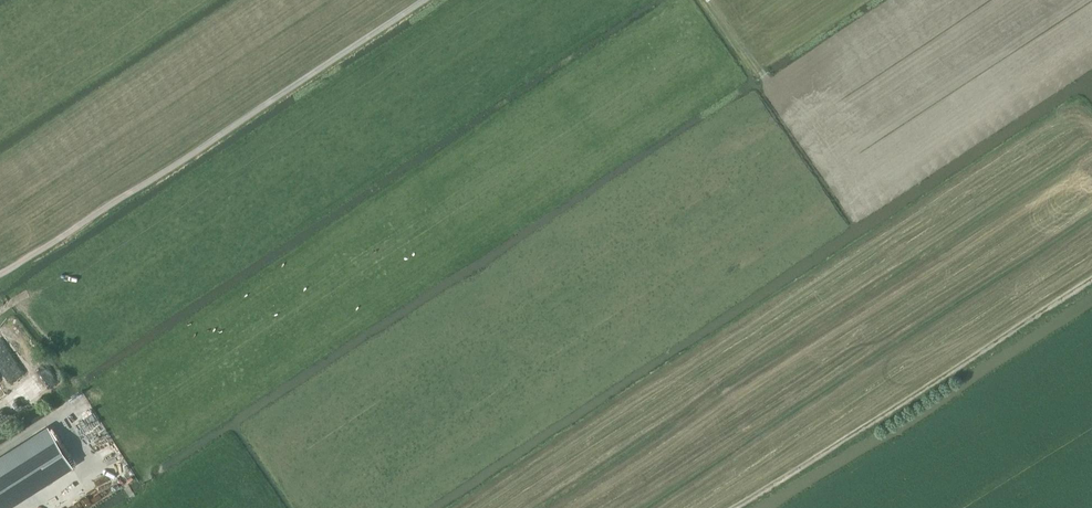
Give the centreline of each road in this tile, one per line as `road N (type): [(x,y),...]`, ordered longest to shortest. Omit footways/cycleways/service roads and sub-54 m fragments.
road 1 (track): [(0,274),(424,0)]
road 2 (track): [(734,507),(1091,279)]

